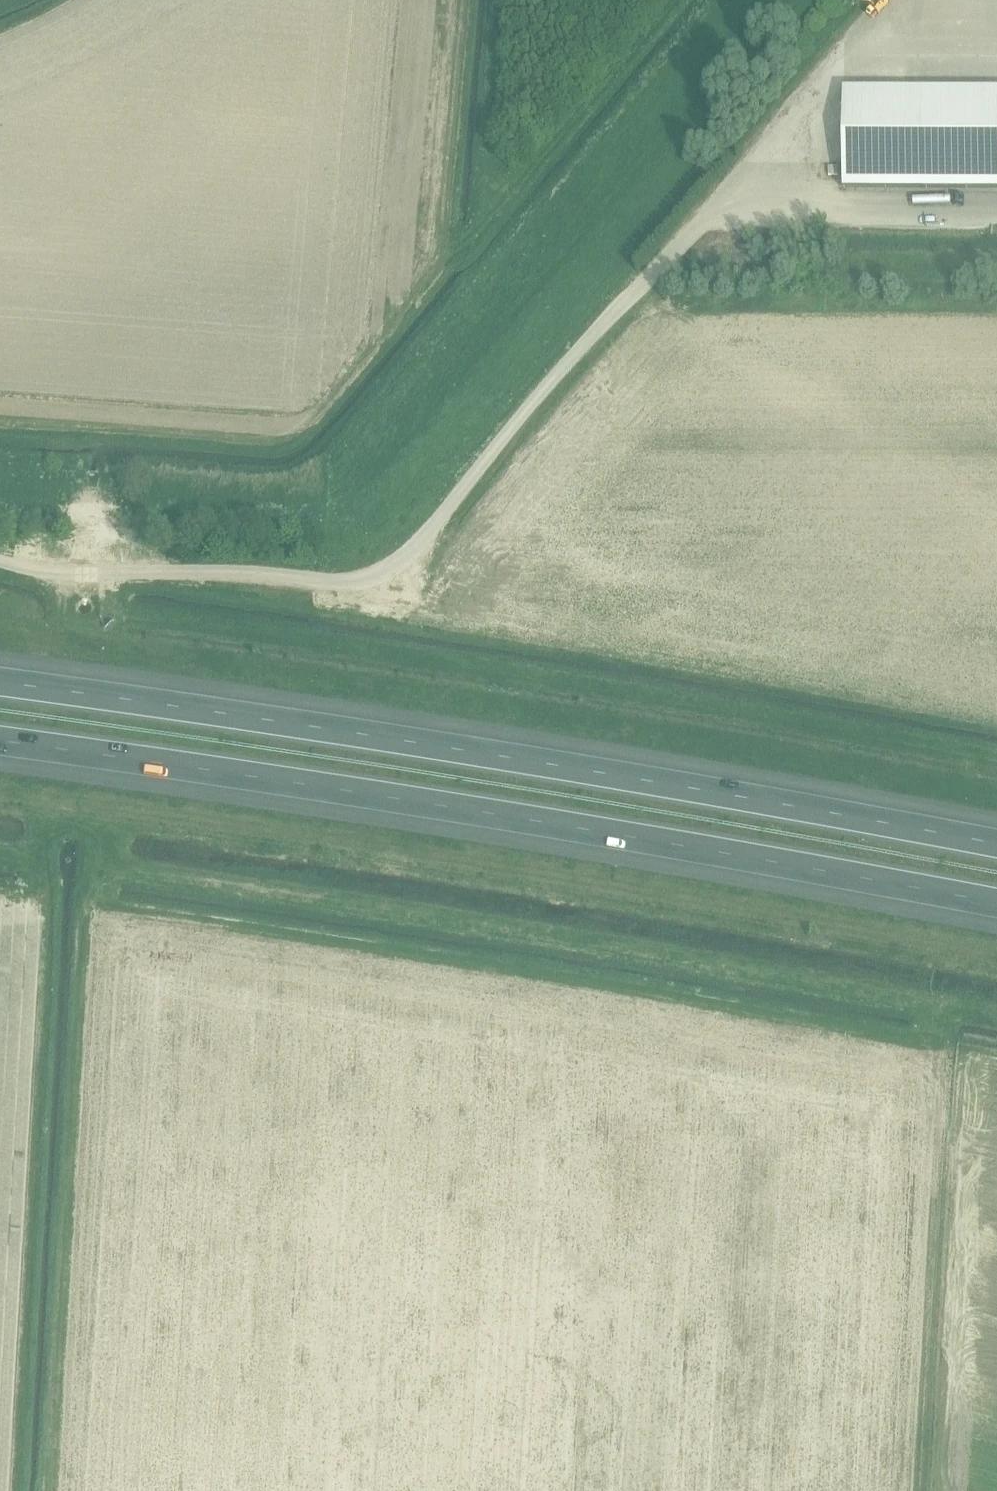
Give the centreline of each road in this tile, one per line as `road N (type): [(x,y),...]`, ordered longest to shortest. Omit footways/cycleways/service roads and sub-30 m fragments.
road 1 (motorway): [(996,844),(483,753),(0,682)]
road 2 (motorway): [(0,742),(653,841),(996,903)]

